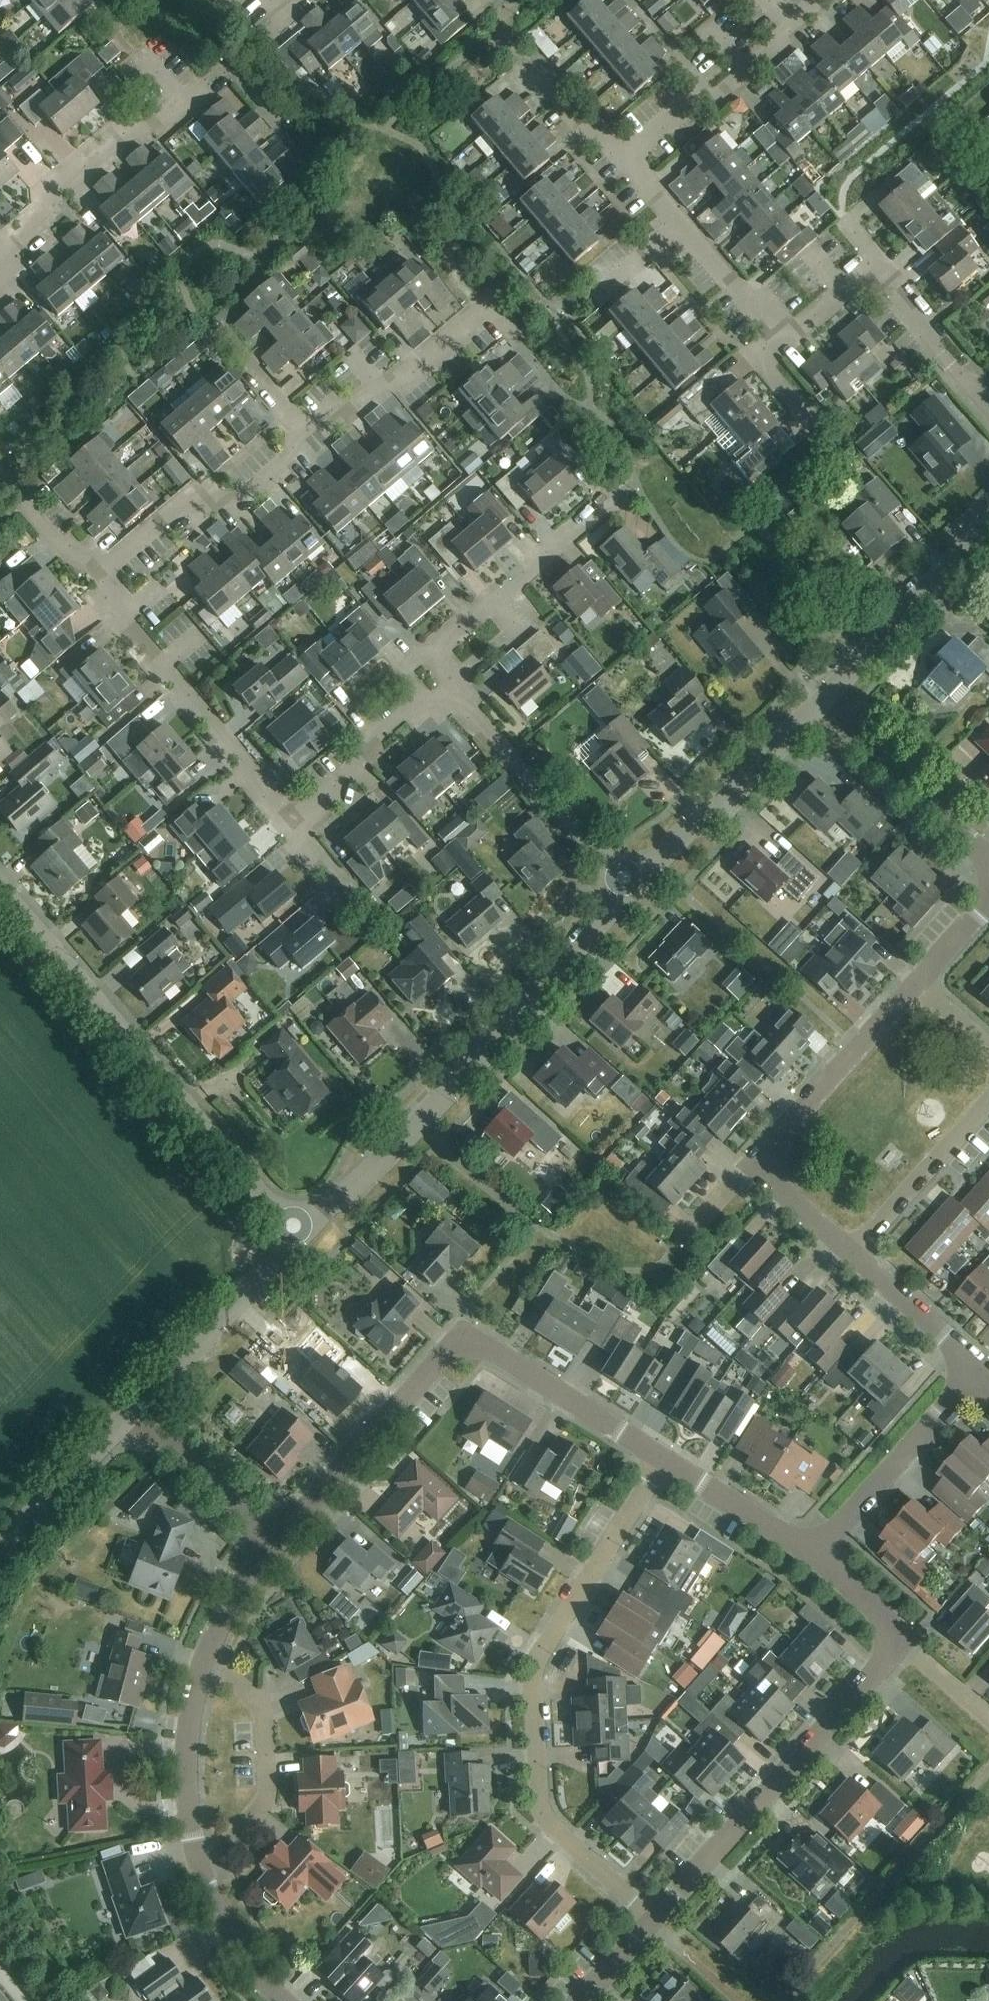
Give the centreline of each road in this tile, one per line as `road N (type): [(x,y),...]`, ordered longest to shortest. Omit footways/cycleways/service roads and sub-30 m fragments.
road 1 (residential): [(656,1918),(558,1832),(540,1804),(534,1683),(539,1657),(660,1459)]
road 2 (residential): [(281,2000),(227,1930),(204,1874),(187,1759),(205,1661),(273,1539)]
road 3 (residential): [(273,1539),(458,1346),(483,1346),(660,1459)]
road 4 (tertiary): [(631,886),(416,1128),(302,1233)]
road 5 (residential): [(302,1233),(0,880)]
road 6 (residential): [(656,1918),(903,1641)]
road 7 (residential): [(0,277),(47,191),(124,132),(188,105),(139,55)]
road 8 (residential): [(292,825),(114,607),(102,571)]
road 9 (residential): [(449,692),(445,646),(619,493)]
road 10 (residential): [(313,439),(372,388),(417,373),(486,308),(516,341)]
road 11 (tertiary): [(823,704),(631,886)]
road 12 (residential): [(102,571),(185,501),(243,493),(313,439)]
road 13 (residential): [(622,160),(688,105),(715,93),(819,0)]
road 14 (tertiary): [(988,514),(823,704)]
road 15 (residential): [(822,1555),(981,1372)]
road 16 (residential): [(754,1163),(916,983)]
road 17 (tertiary): [(137,1409),(302,1233)]
road 18 (residential): [(988,857),(823,704)]
road 19 (residential): [(292,825),(356,770),(372,733),(411,701),(449,692)]
road 20 (residential): [(855,1253),(988,1103)]
road 21 (tertiary): [(0,1552),(137,1409)]
road 22 (residential): [(660,1459),(822,1555)]
road 23 (residential): [(273,1539),(137,1409)]
road 24 (residential): [(981,1372),(855,1253)]
road 25 (residential): [(782,340),(670,220)]
road 26 (residential): [(631,886),(525,774)]
road 27 (residential): [(102,571),(70,555),(0,467)]
road 28 (residential): [(313,439),(225,331)]
road 29 (residential): [(622,160),(528,61)]
road 30 (residential): [(855,1253),(754,1163)]
road 31 (residential): [(955,368),(871,266)]
road 32 (residential): [(782,340),(758,358),(813,431)]
road 33 (residential): [(903,1641),(822,1555)]

